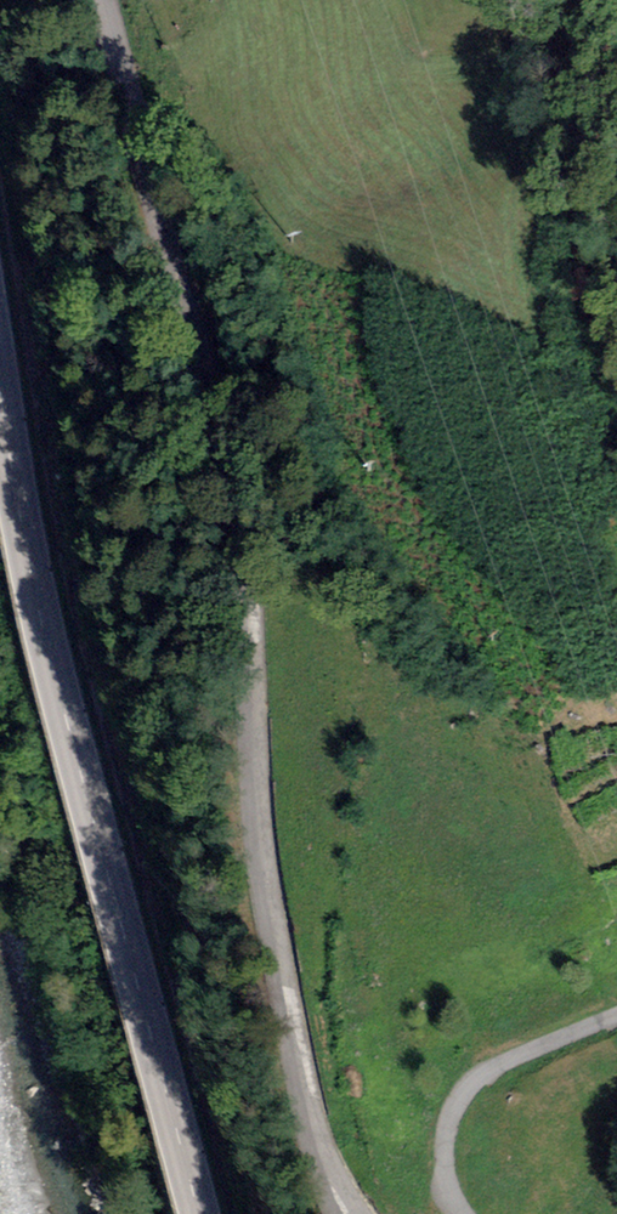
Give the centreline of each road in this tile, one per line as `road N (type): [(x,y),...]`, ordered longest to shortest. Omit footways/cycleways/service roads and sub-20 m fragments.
road 1 (unclassified): [(106,0),(205,330),(239,513),(269,864),(299,1050),(323,1140),(357,1213)]
road 2 (secondary): [(197,1213),(36,605),(0,388)]

